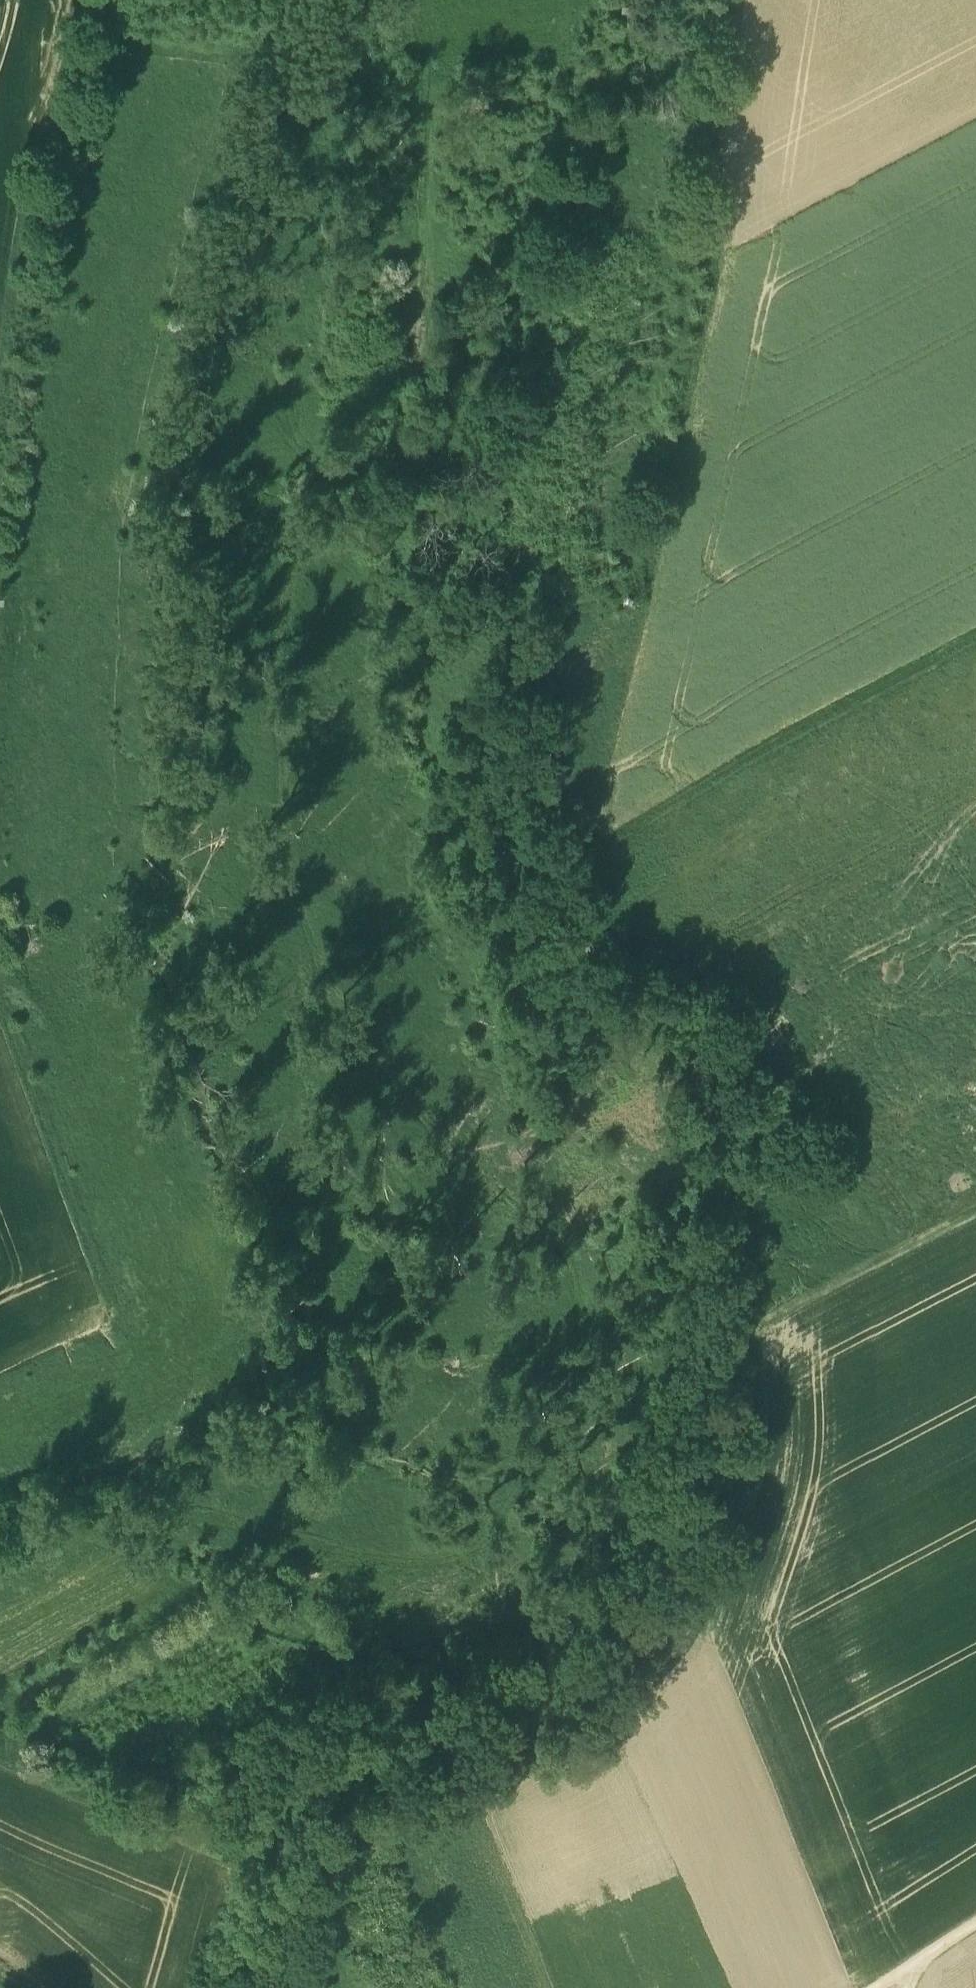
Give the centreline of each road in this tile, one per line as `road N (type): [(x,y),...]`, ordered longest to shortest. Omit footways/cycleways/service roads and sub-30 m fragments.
road 1 (track): [(393,1798),(496,1774),(583,1737),(686,1643),(719,1582),(747,1482),(759,1414),(749,1326),(903,1251),(783,1062),(694,953),(663,940),(617,951),(578,851),(563,765),(549,612),(634,593),(685,352),(740,0)]
road 2 (track): [(0,1379),(110,1335),(112,1319),(0,998)]
road 3 (track): [(975,640),(578,851)]
road 4 (track): [(0,379),(33,170),(78,0)]
road 5 (track): [(0,1759),(227,1852)]

